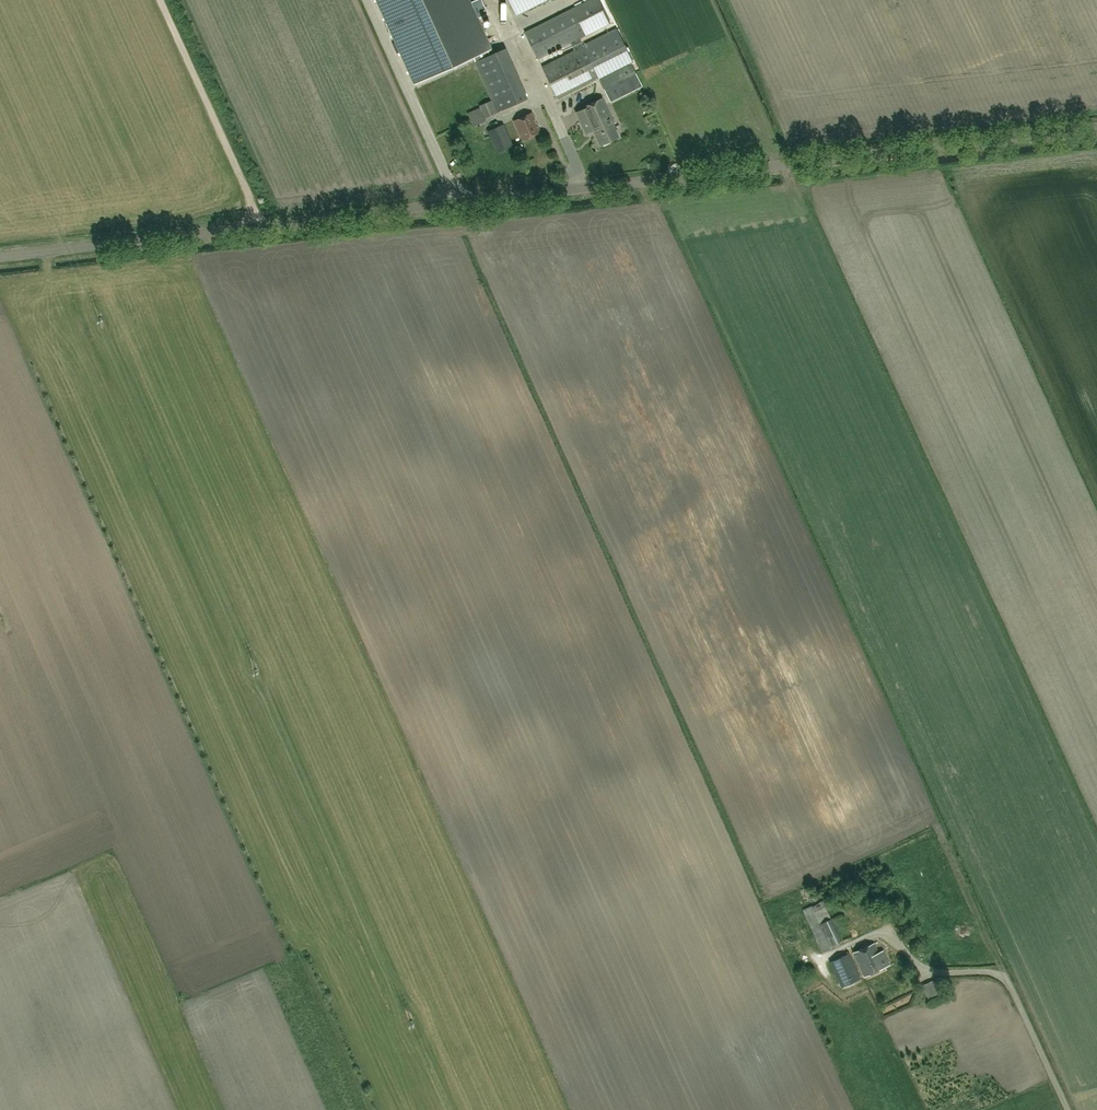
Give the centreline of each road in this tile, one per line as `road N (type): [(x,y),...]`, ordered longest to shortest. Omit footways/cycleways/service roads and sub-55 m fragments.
road 1 (unclassified): [(0,259),(1096,135)]

